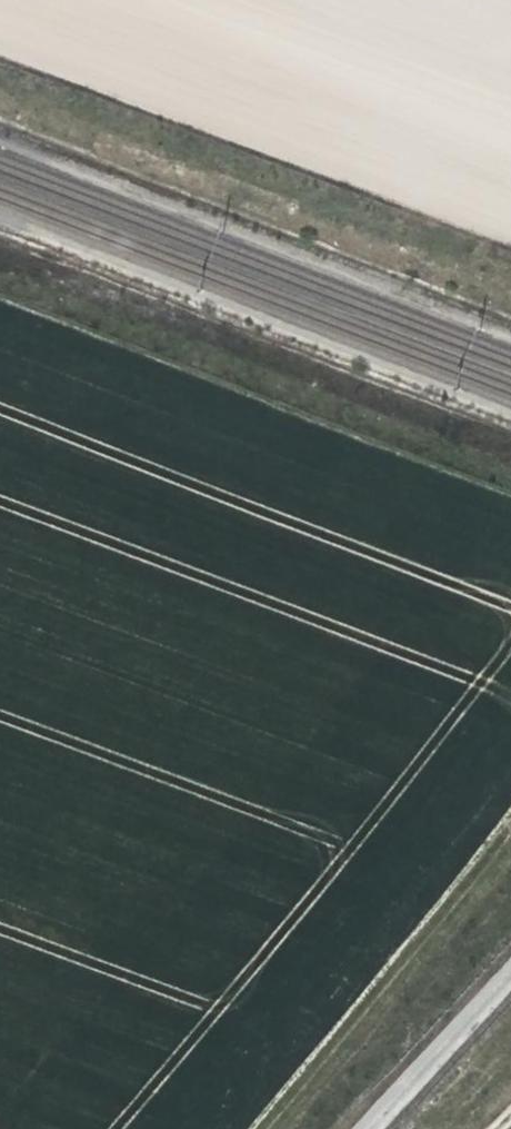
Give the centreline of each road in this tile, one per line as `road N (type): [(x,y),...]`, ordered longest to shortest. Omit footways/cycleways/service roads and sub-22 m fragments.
road 1 (unclassified): [(510,967),(364,1128)]

